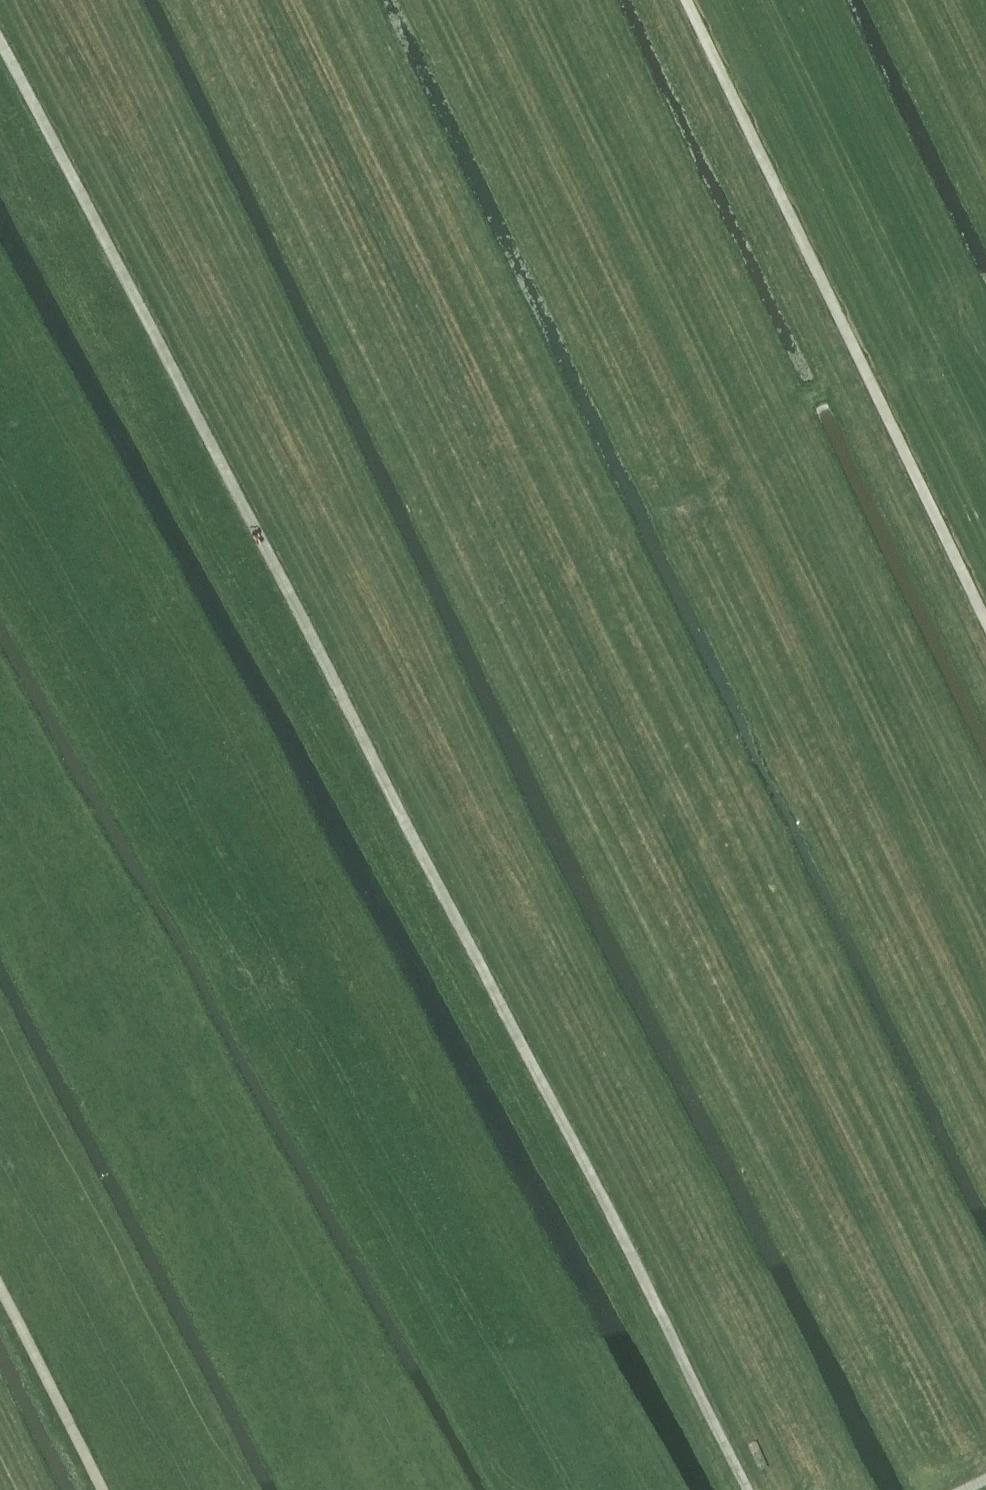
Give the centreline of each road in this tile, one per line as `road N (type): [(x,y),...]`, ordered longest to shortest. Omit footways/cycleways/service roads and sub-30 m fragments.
road 1 (track): [(749,1489),(0,41)]
road 2 (track): [(691,0),(985,615)]
road 3 (track): [(0,1277),(108,1489)]

